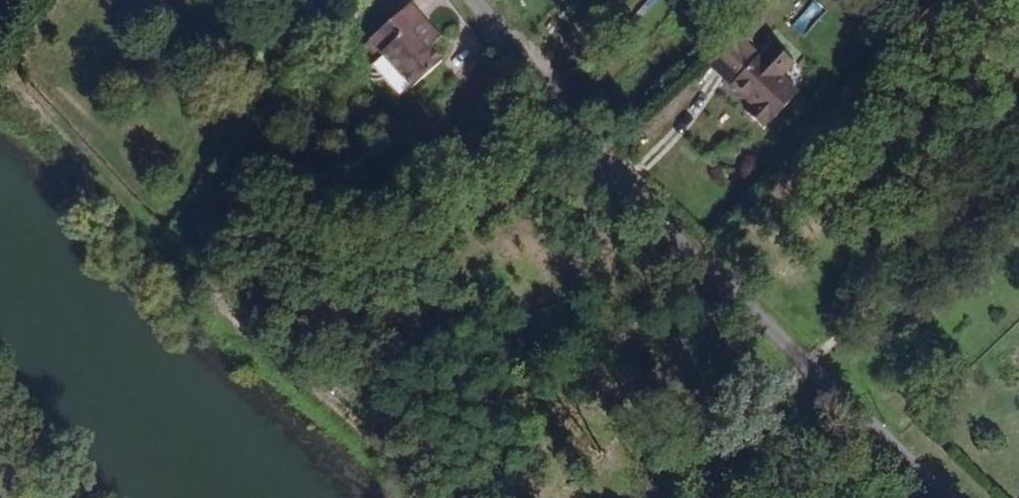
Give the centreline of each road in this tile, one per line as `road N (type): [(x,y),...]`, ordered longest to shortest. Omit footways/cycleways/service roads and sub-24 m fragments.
road 1 (residential): [(965,497),(622,193),(473,0)]

